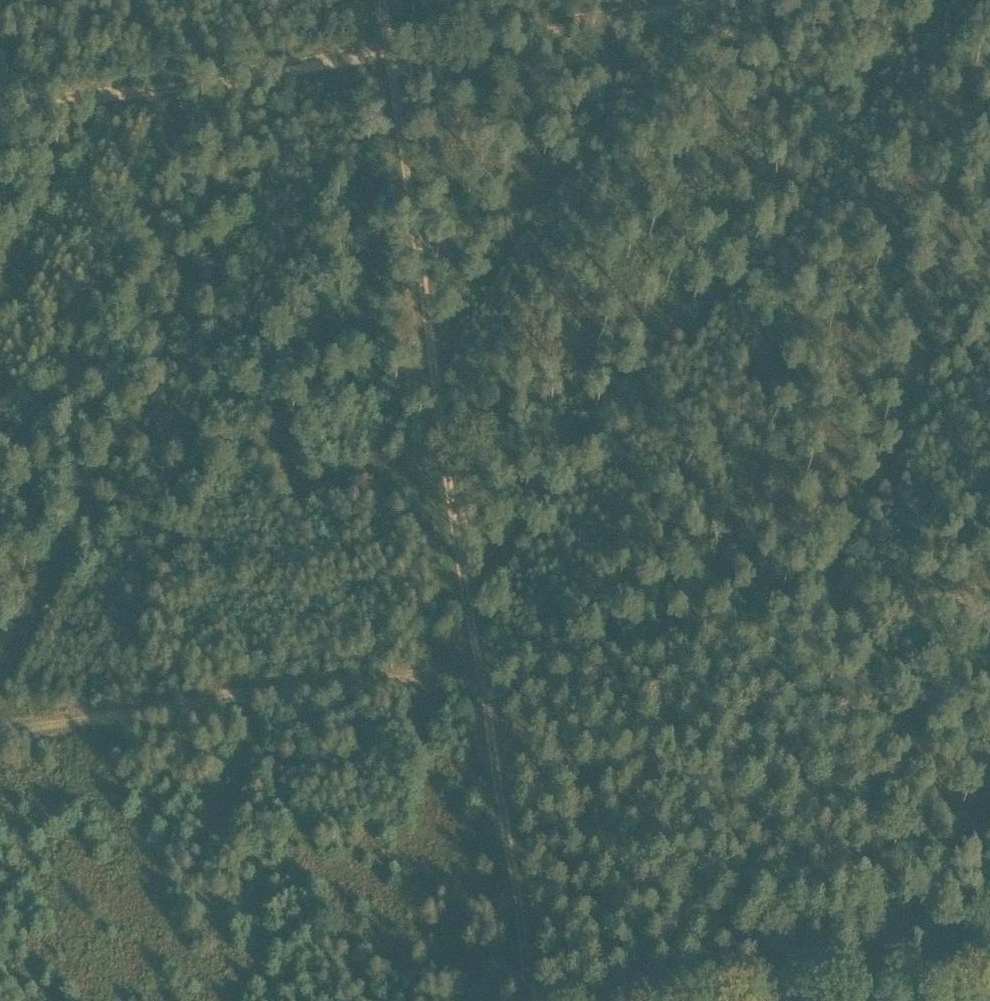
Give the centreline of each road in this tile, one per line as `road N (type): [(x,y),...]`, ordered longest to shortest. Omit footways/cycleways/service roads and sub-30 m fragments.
road 1 (track): [(385,54),(475,674)]
road 2 (track): [(0,114),(385,54)]
road 3 (track): [(385,54),(754,0)]
road 4 (track): [(475,674),(529,1000)]

